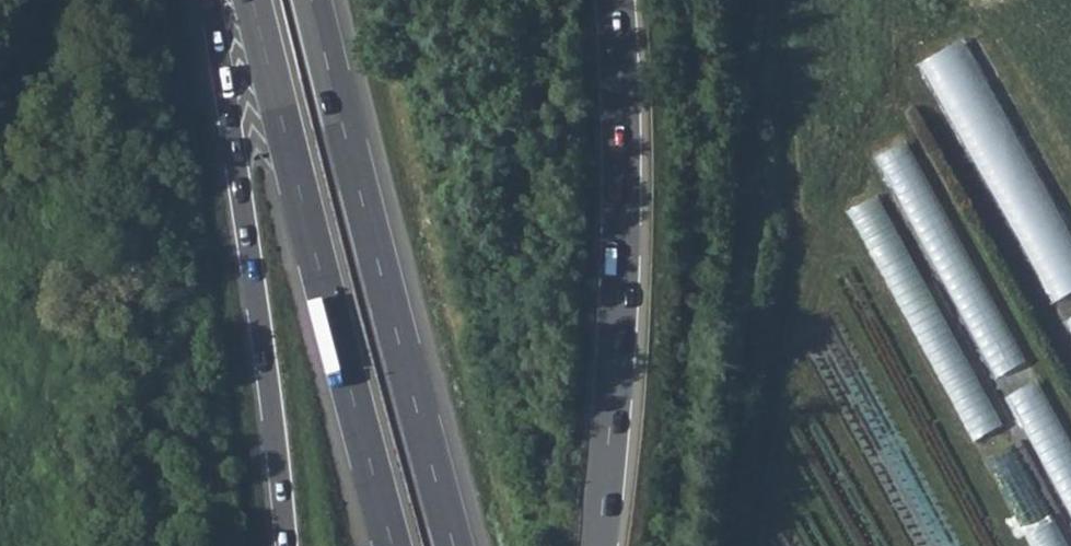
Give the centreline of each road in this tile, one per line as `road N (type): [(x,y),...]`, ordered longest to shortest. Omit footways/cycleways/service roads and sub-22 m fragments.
road 1 (trunk): [(252,0),(393,545)]
road 2 (trunk): [(453,545),(313,0)]
road 3 (trunk): [(210,0),(287,545)]
road 4 (trunk): [(599,545),(623,232),(616,0)]

